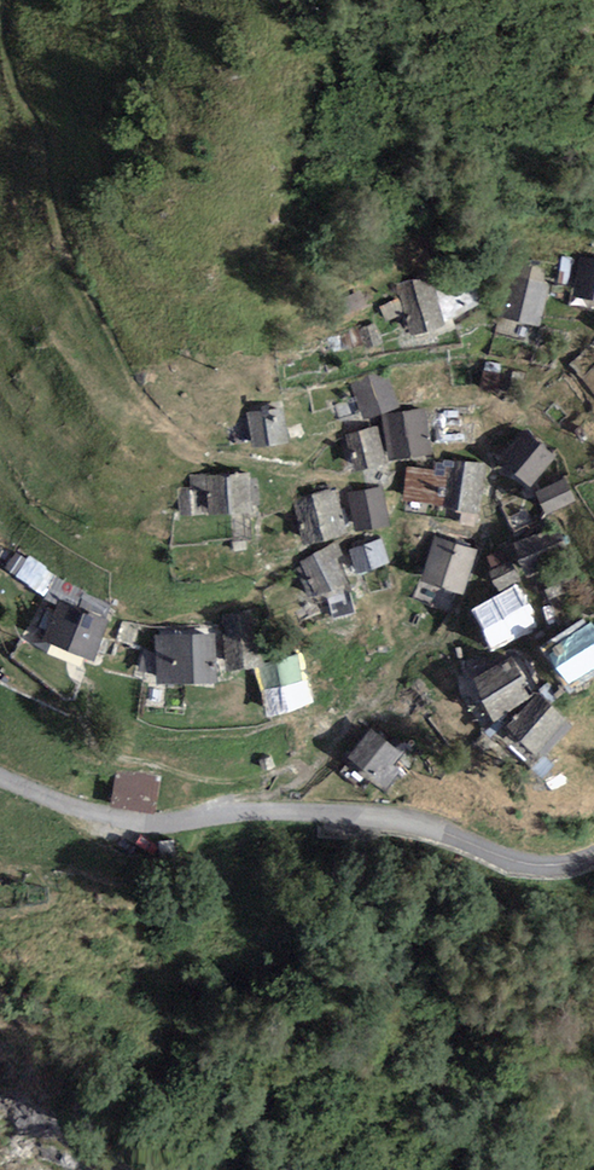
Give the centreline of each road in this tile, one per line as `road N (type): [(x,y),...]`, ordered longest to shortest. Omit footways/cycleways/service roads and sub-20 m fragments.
road 1 (unclassified): [(0,776),(92,815),(132,822),(286,811),(422,823),(531,864),(593,856)]

